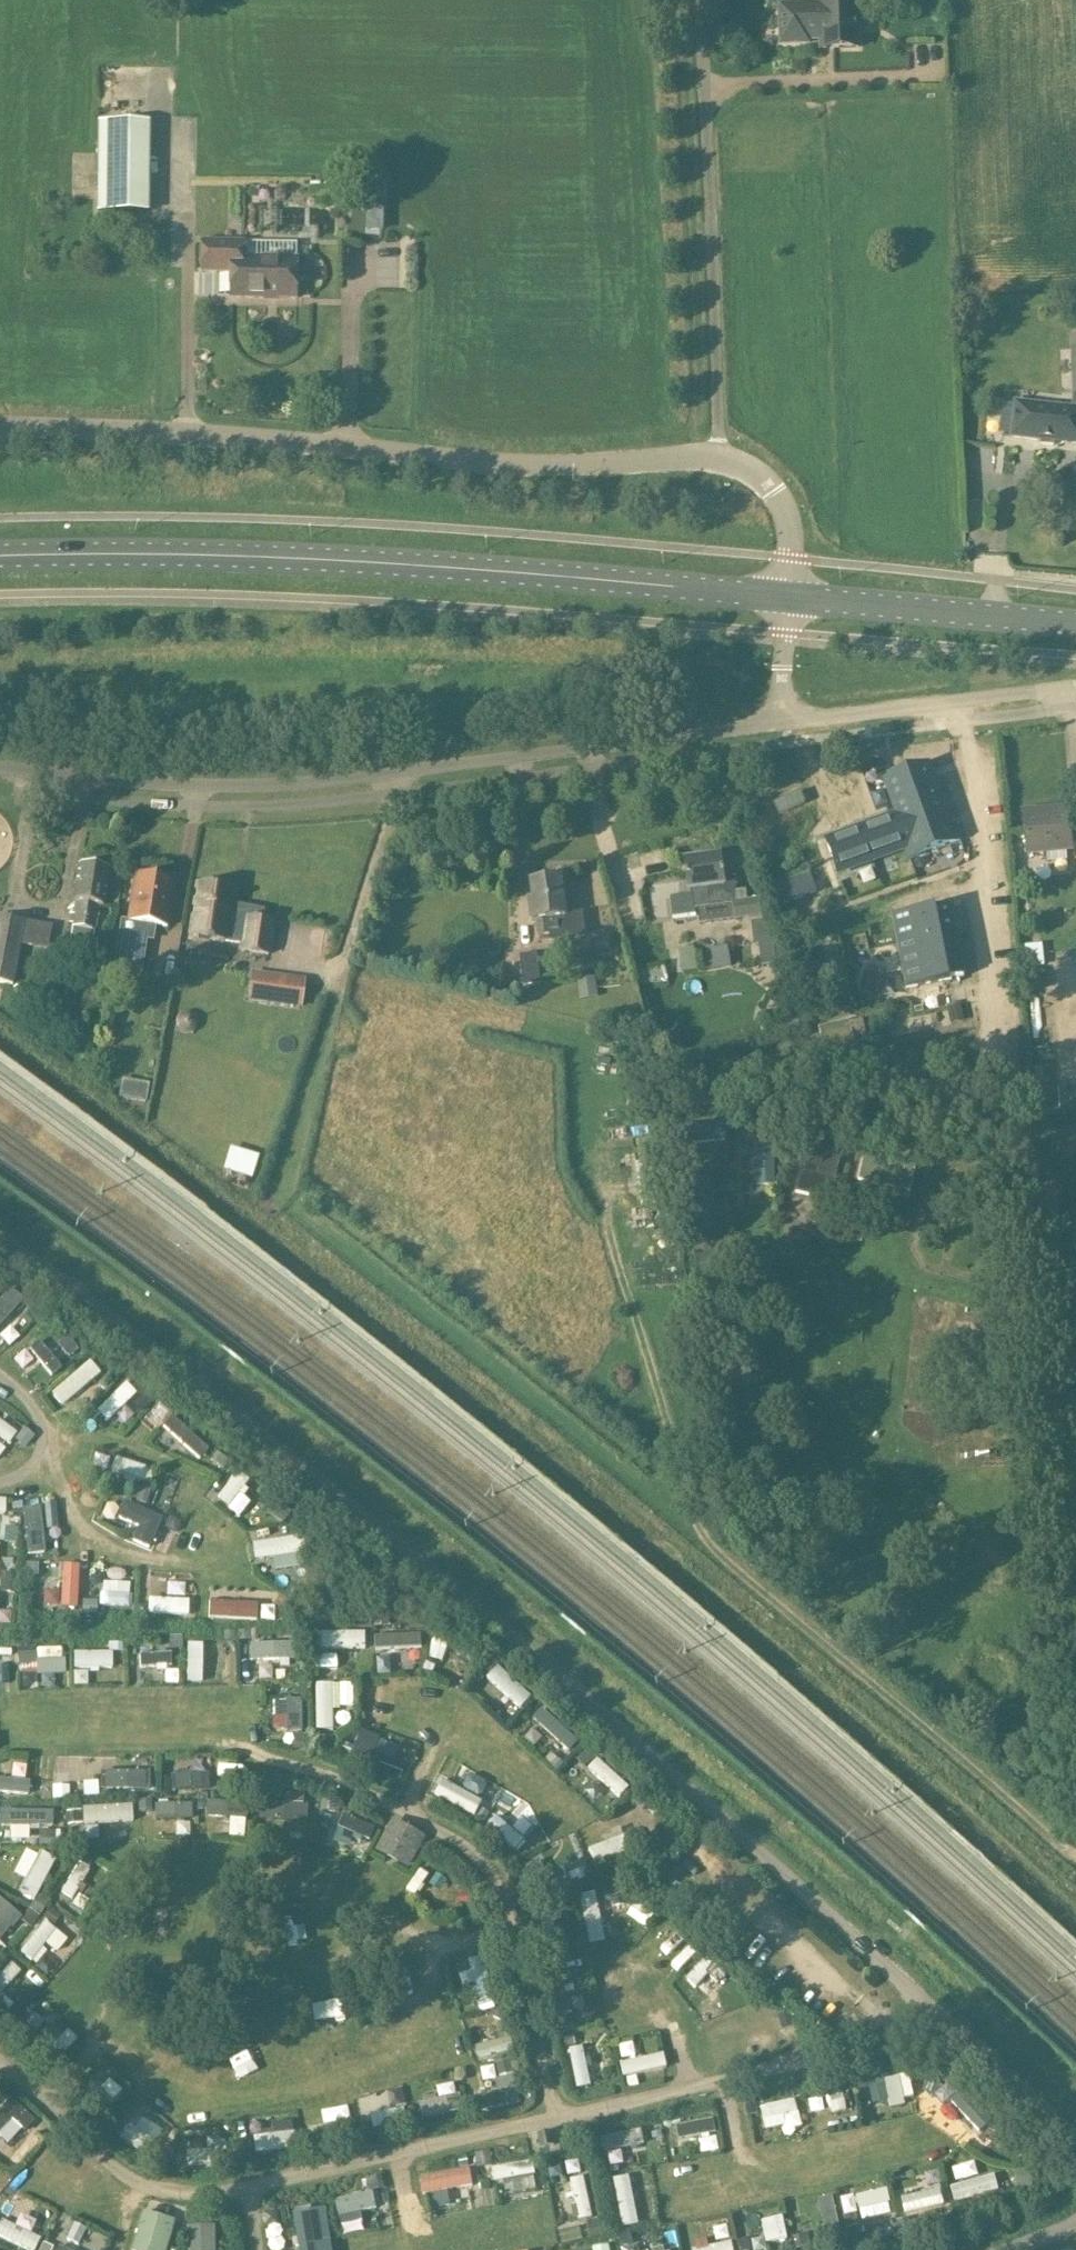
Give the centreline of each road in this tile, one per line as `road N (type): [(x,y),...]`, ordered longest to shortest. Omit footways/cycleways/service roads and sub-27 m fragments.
road 1 (unclassified): [(0,1239),(235,1413),(615,1726),(1075,2139)]
road 2 (unclassified): [(789,558),(786,512),(774,488),(754,465),(723,456),(513,465),(319,444),(0,425)]
road 3 (primary): [(0,556),(489,571),(787,601)]
road 4 (unclassified): [(0,767),(220,787),(300,784),(778,723)]
road 5 (unclassified): [(778,723),(1075,688)]
road 6 (primary): [(787,601),(1075,627)]

